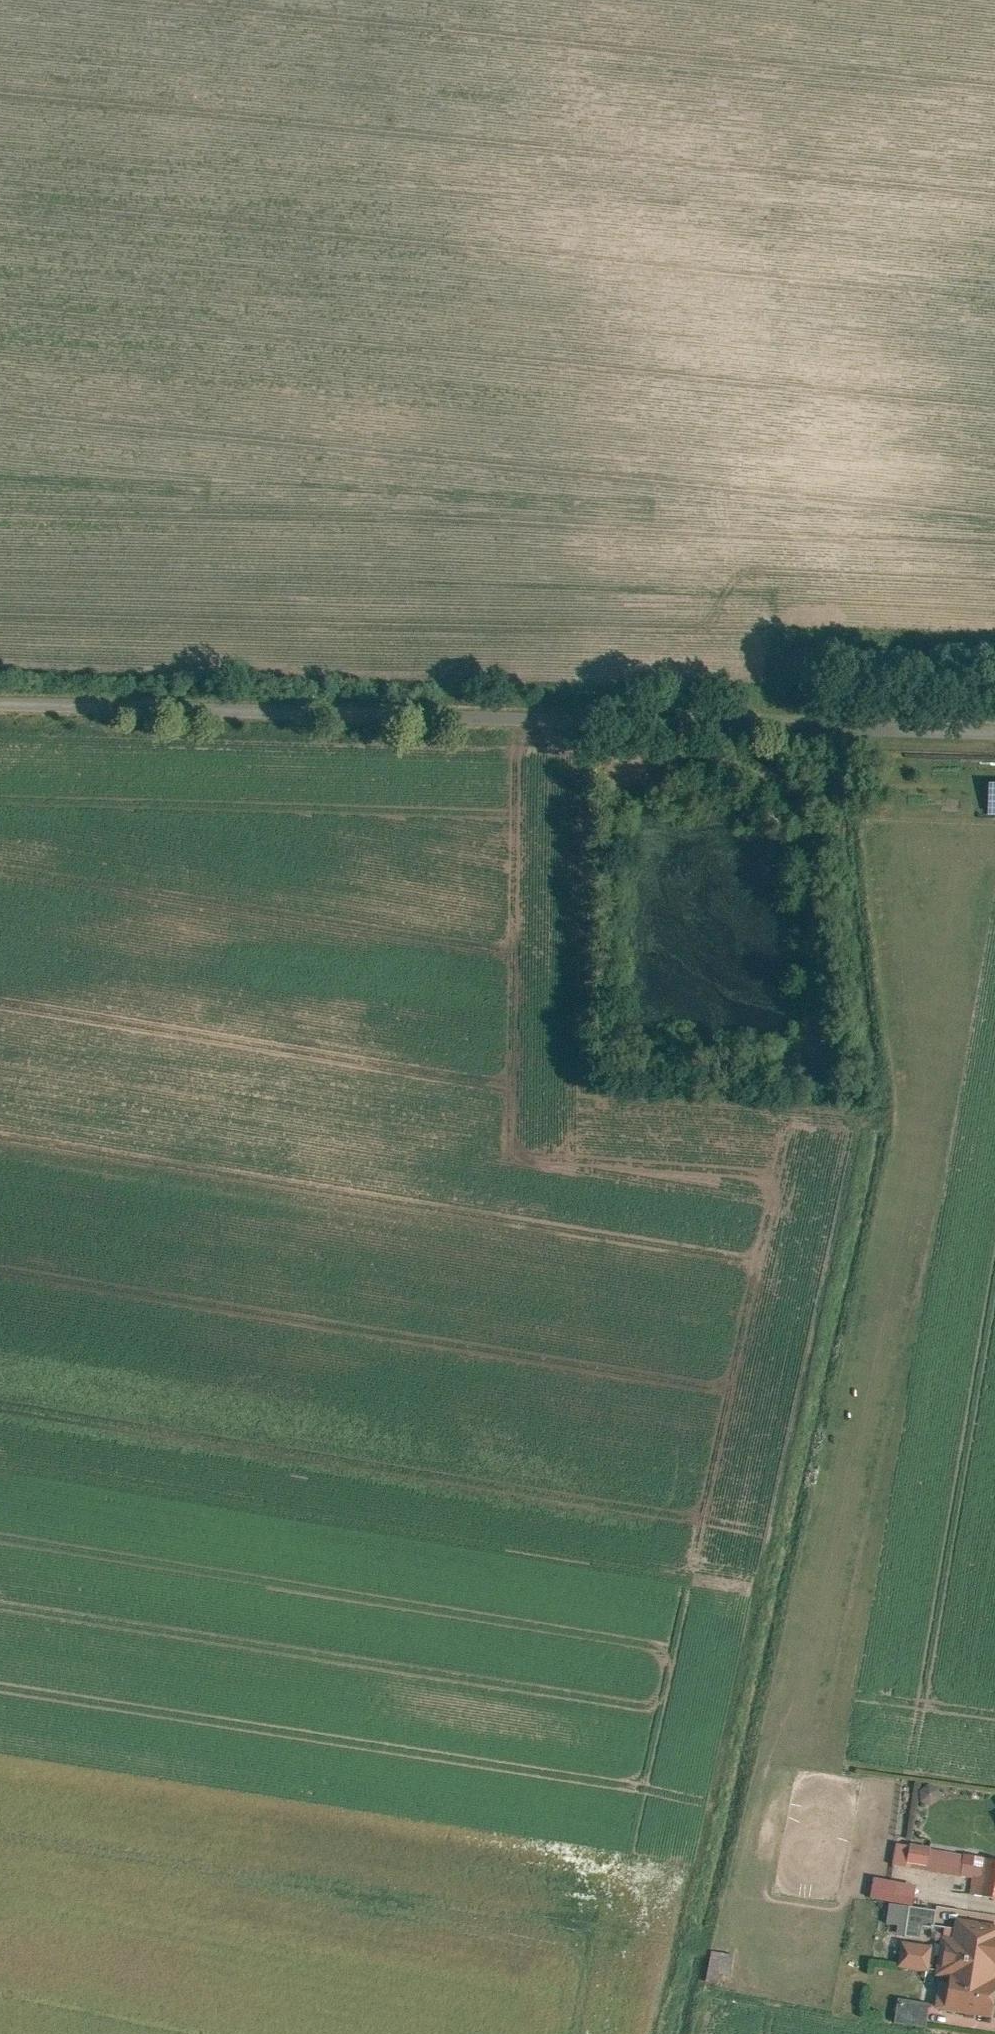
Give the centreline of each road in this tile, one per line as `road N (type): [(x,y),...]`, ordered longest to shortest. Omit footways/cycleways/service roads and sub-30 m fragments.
road 1 (unclassified): [(994,728),(0,696)]

